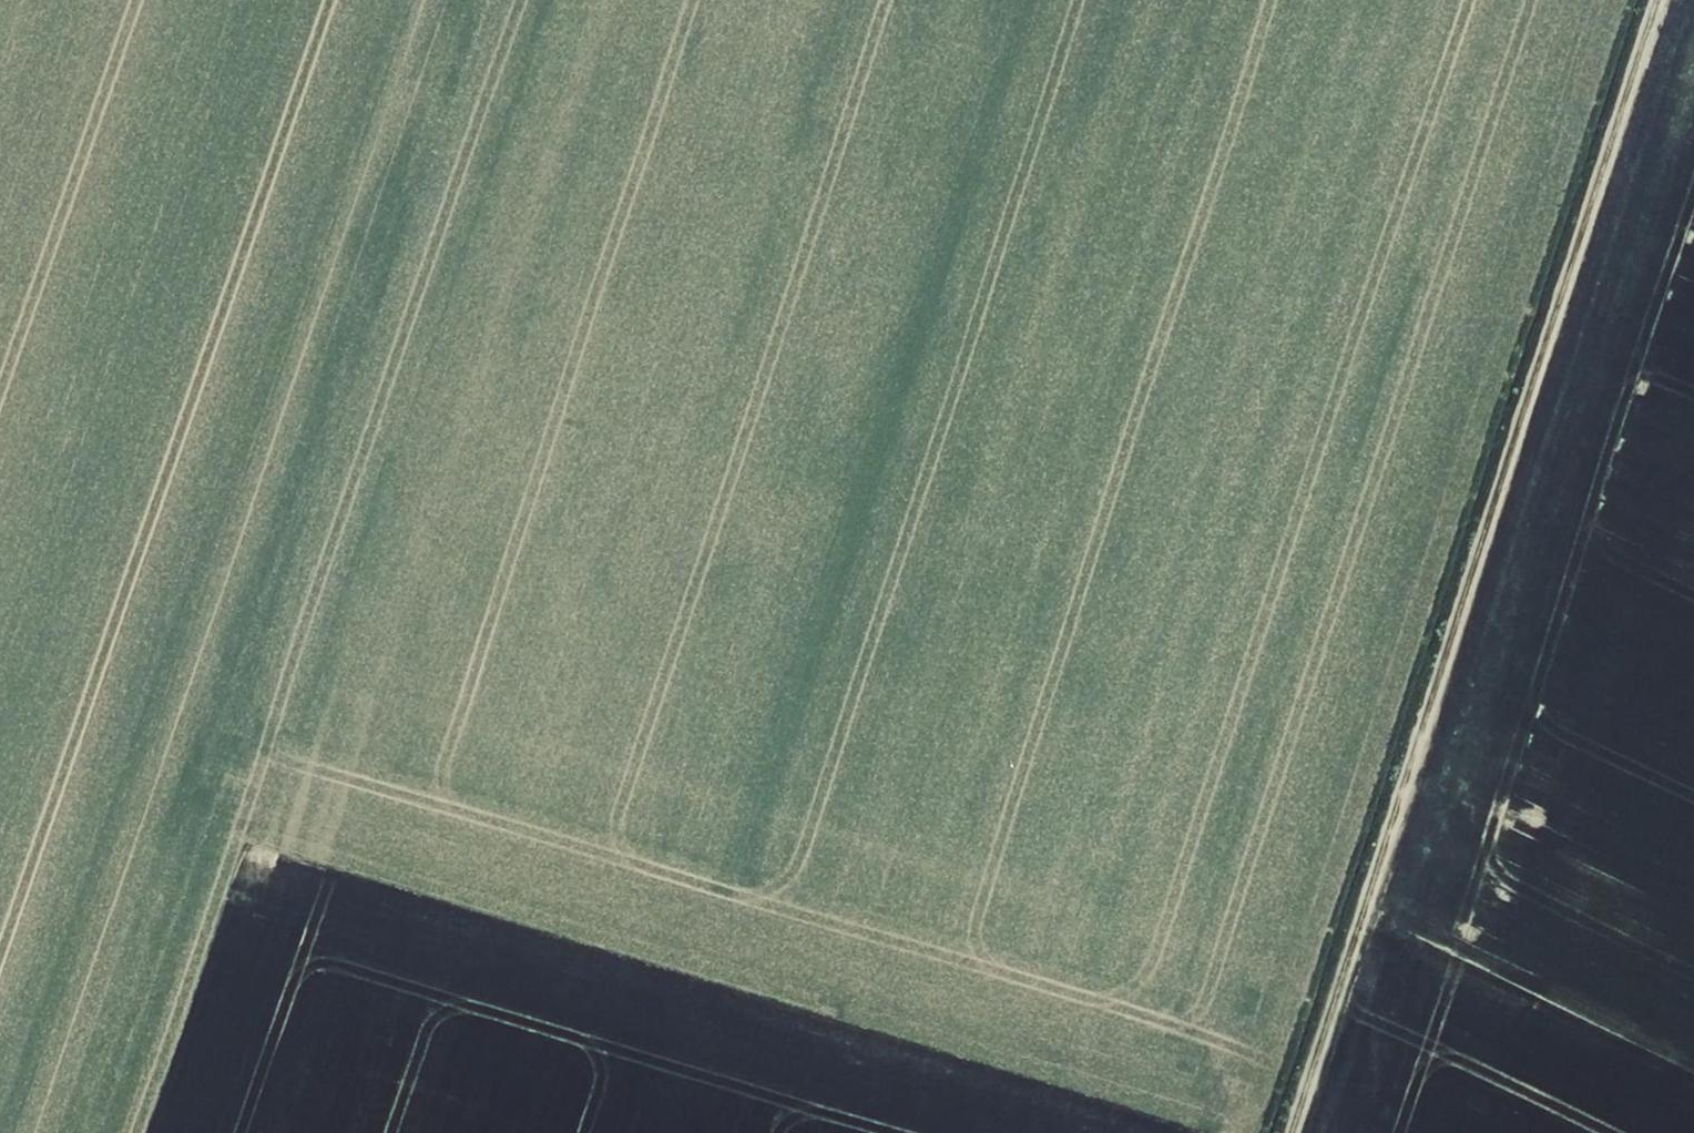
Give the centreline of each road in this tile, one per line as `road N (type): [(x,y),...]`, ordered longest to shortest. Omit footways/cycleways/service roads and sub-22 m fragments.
road 1 (track): [(1656,0),(1291,1132)]

